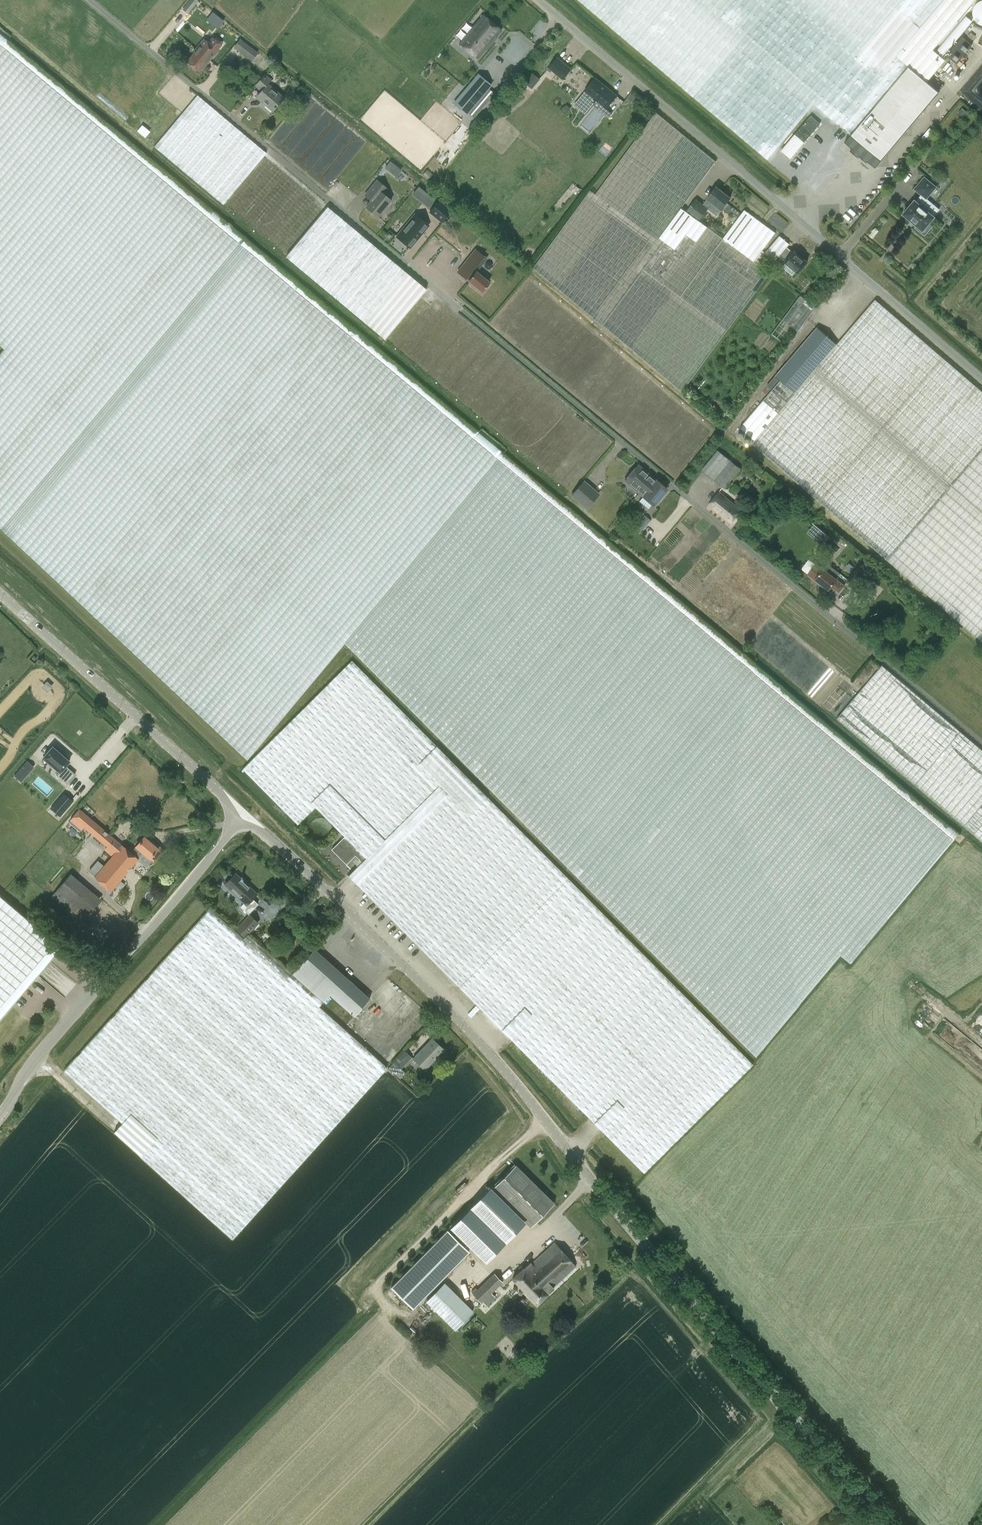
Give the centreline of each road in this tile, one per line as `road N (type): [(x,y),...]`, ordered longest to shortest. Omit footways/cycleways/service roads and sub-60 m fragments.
road 1 (unclassified): [(981,747),(83,0)]
road 2 (unclassified): [(886,1524),(711,1329),(484,1049),(407,966),(244,816)]
road 3 (unclassified): [(981,377),(535,0)]
road 4 (unclassified): [(223,842),(34,1064),(0,1118)]
road 5 (unclassified): [(244,816),(0,595)]

